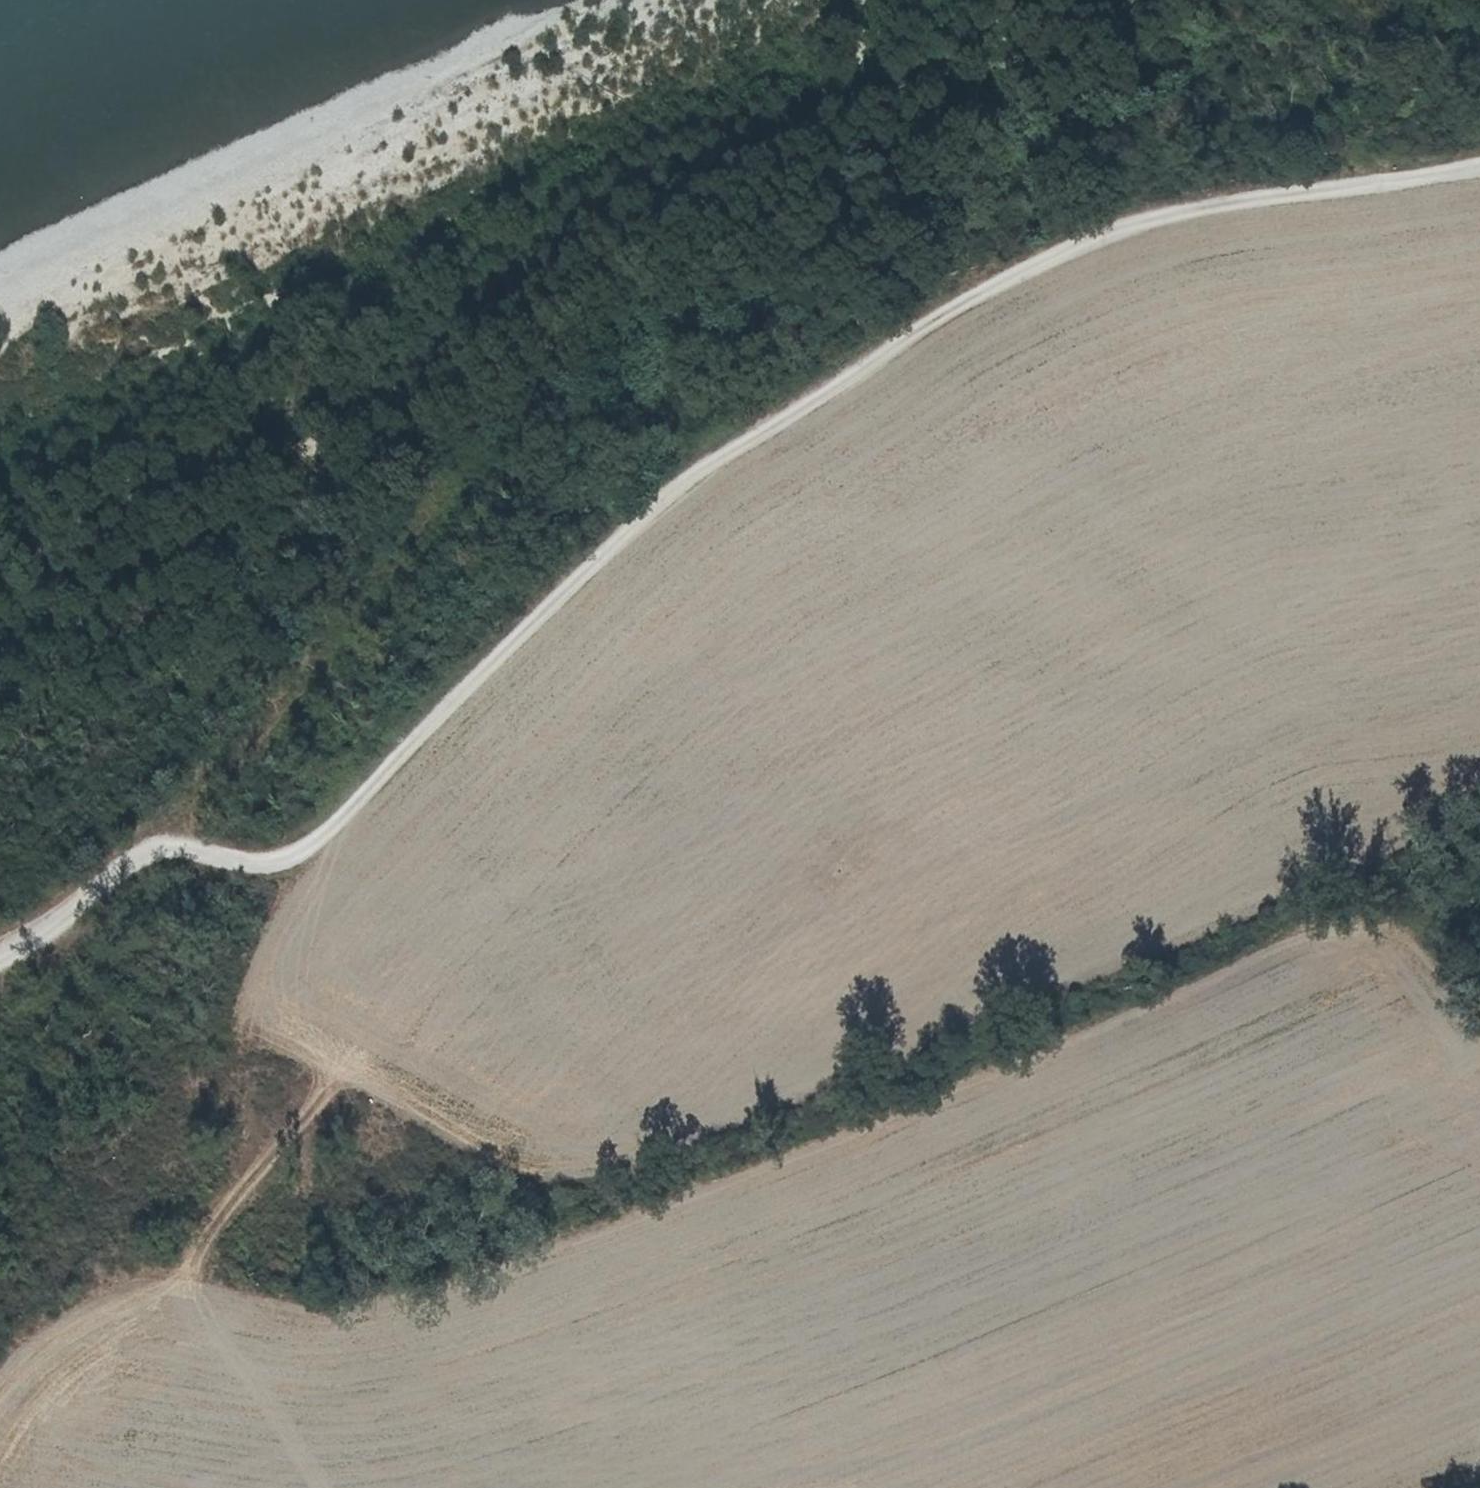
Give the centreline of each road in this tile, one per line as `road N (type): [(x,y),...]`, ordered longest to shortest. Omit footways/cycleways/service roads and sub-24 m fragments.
road 1 (track): [(146,854),(177,850),(252,865),(288,860),(326,833),(681,480),(890,348),(1045,267),(1163,219),(1479,171)]
road 2 (track): [(177,850),(197,802),(350,641),(443,500)]
road 3 (track): [(146,854),(0,947)]

